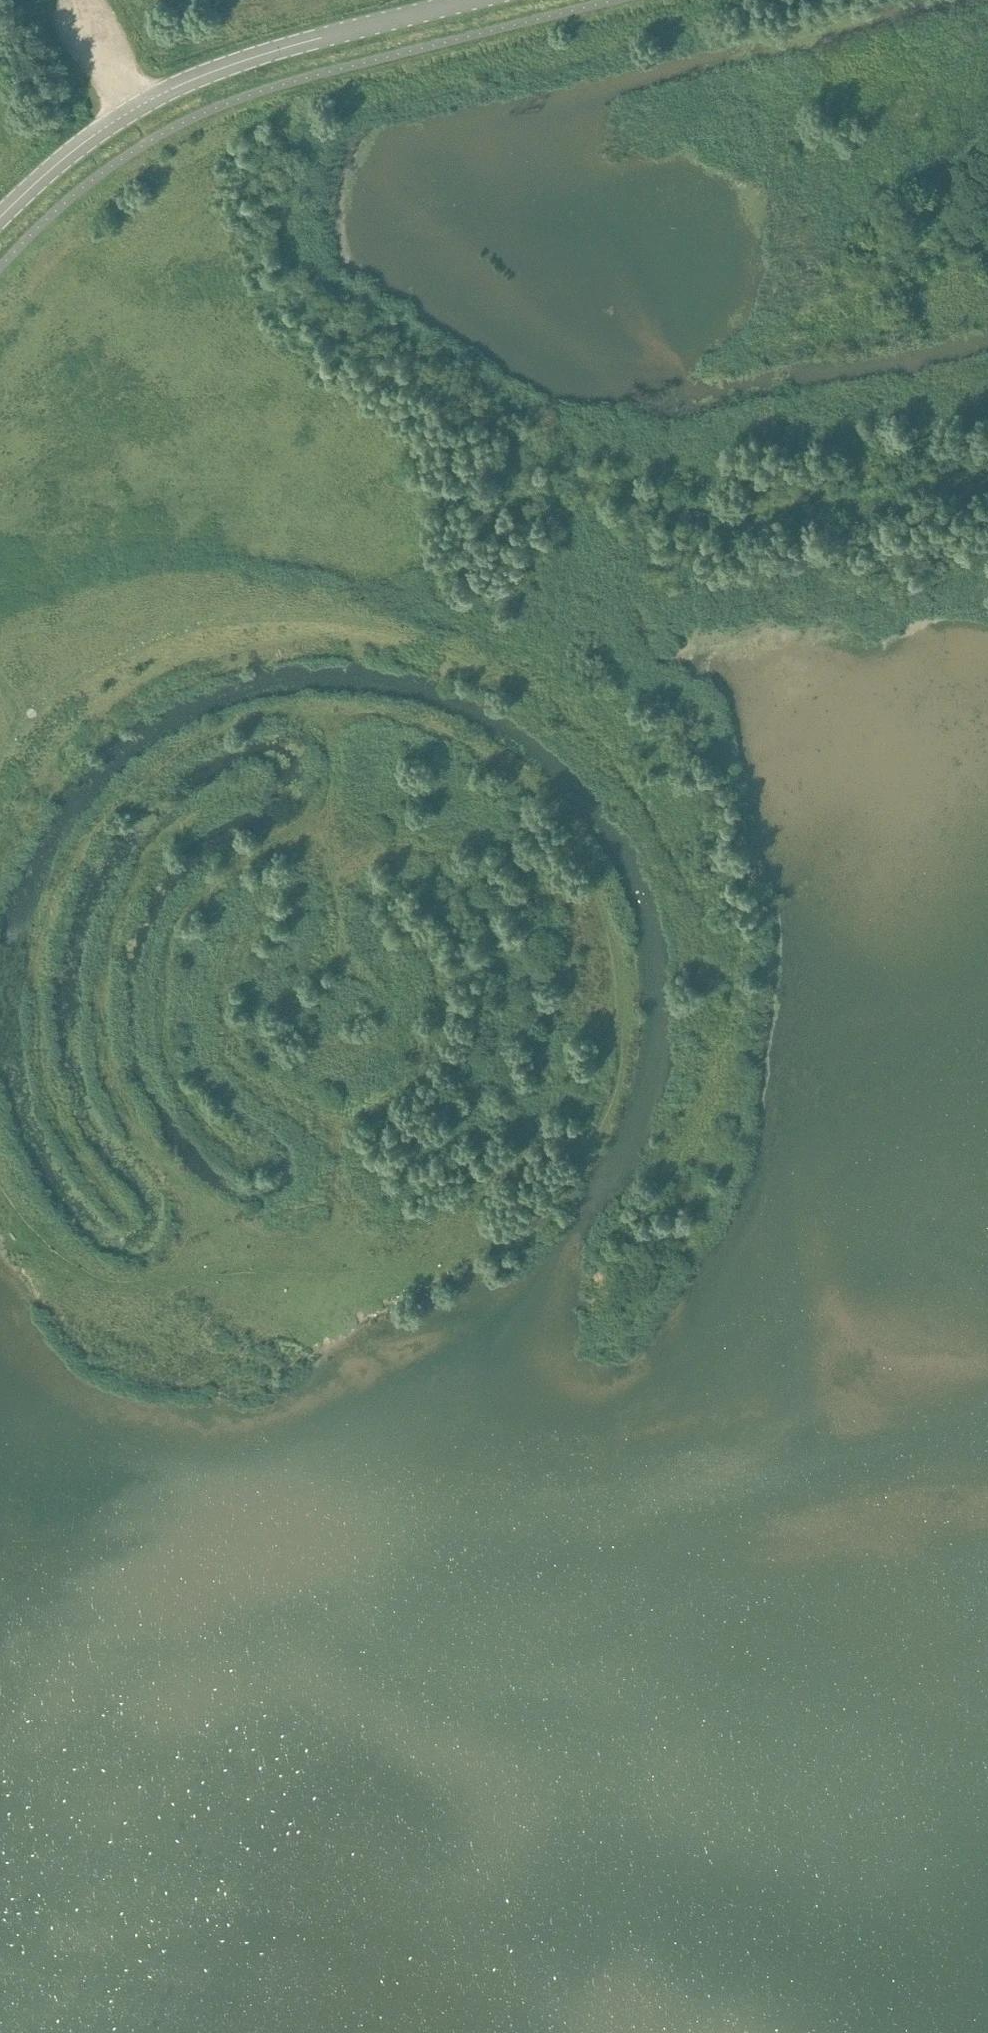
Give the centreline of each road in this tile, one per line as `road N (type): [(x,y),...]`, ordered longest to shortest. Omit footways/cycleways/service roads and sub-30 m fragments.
road 1 (secondary): [(0,223),(79,144),(135,105),(234,61),(478,0)]

